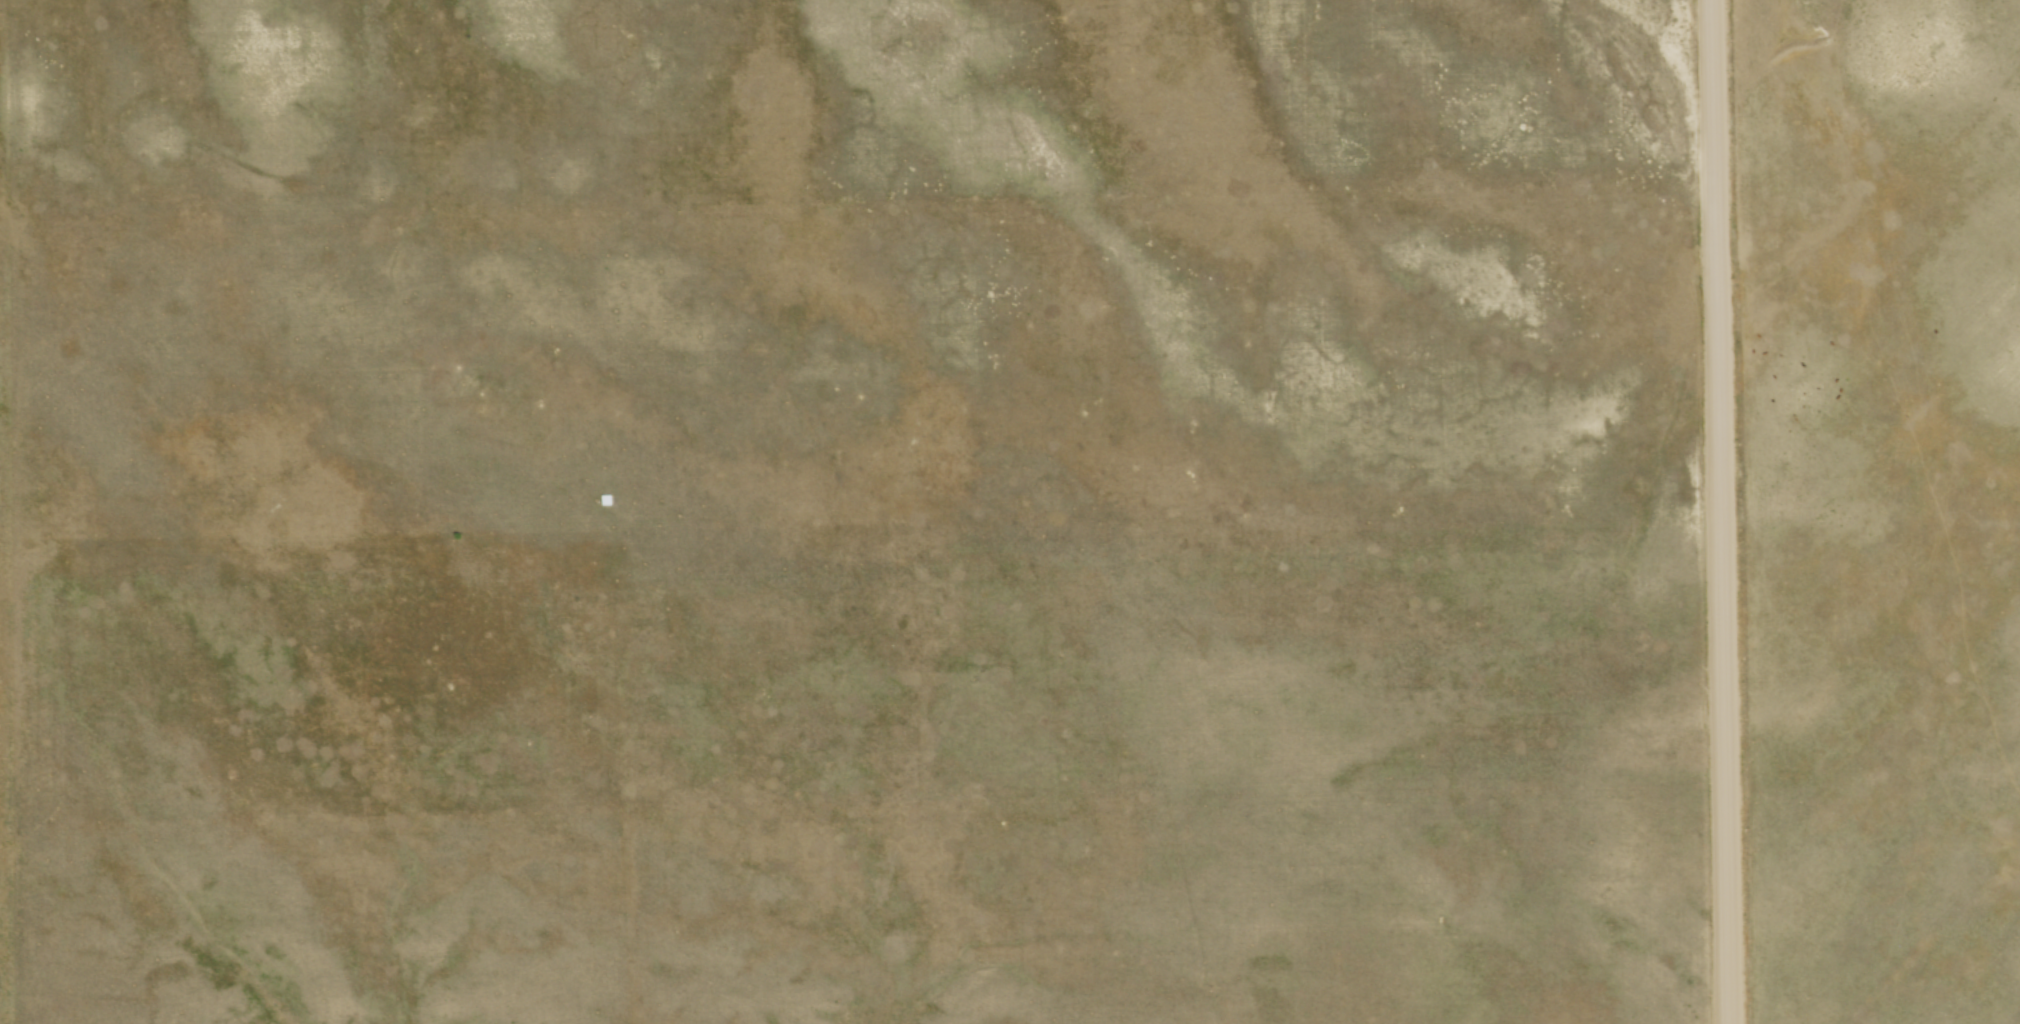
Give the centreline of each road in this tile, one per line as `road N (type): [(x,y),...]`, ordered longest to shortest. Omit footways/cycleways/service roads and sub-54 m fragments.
road 1 (tertiary): [(1733,1023),(1711,0)]

